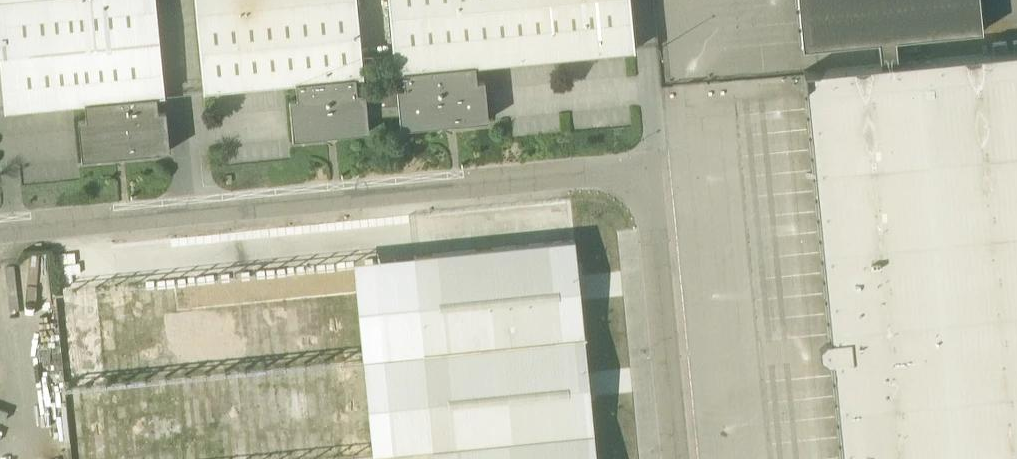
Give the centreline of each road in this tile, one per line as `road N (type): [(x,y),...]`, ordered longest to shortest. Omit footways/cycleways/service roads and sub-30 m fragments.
road 1 (unclassified): [(689,458),(668,239),(654,204),(631,191),(0,244)]

